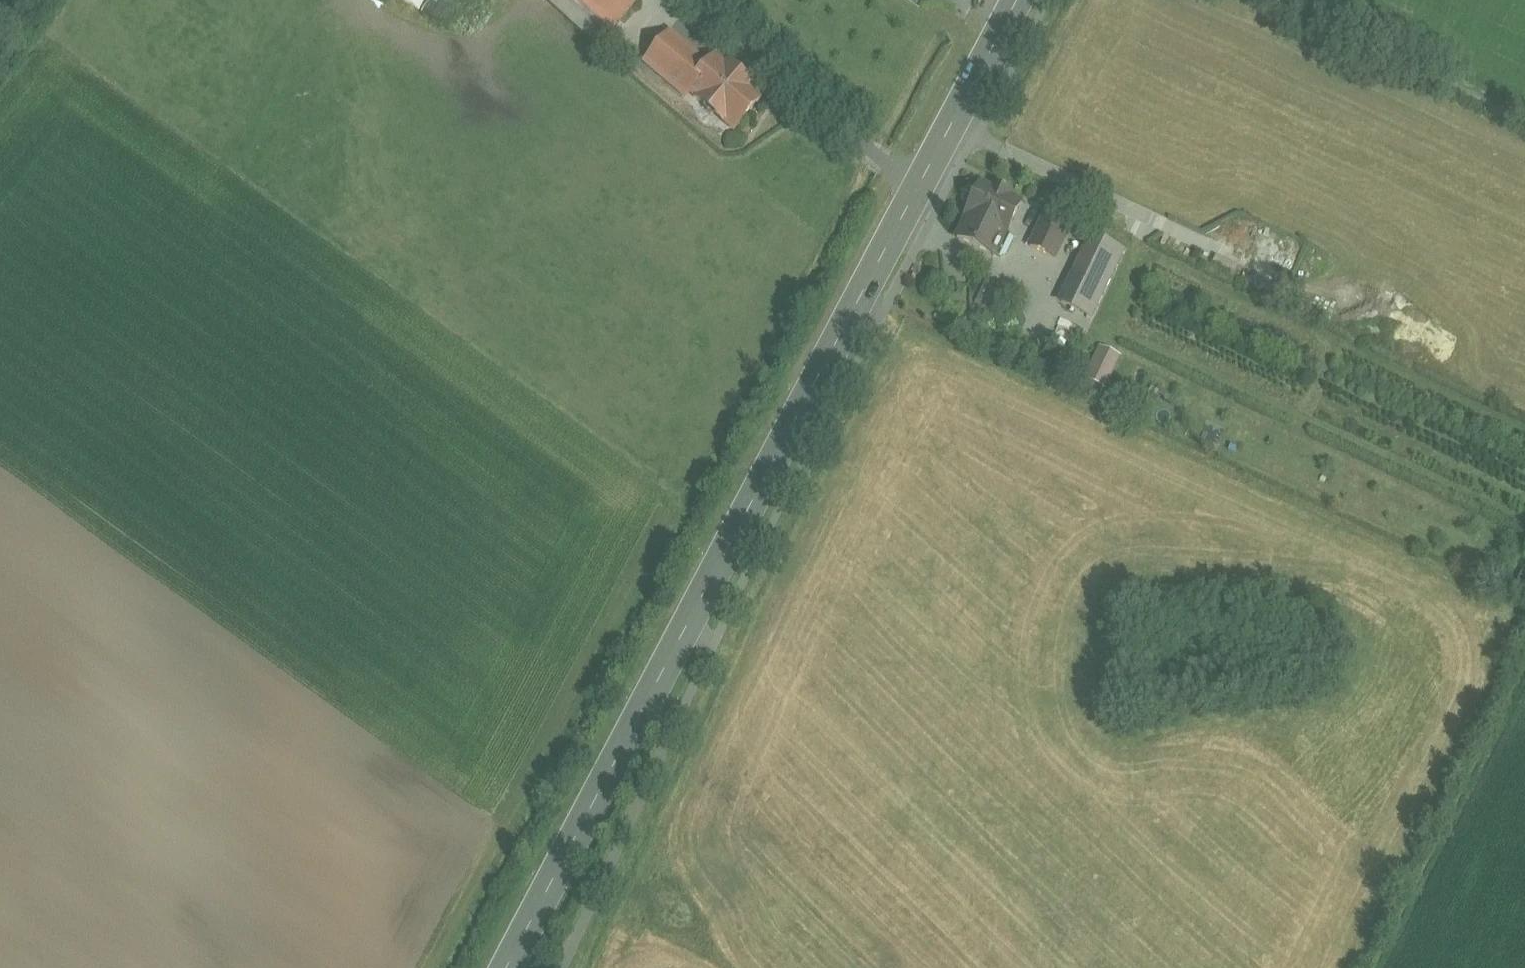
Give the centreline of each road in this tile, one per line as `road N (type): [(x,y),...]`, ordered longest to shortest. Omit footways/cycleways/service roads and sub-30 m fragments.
road 1 (secondary): [(1023,0),(516,967)]

